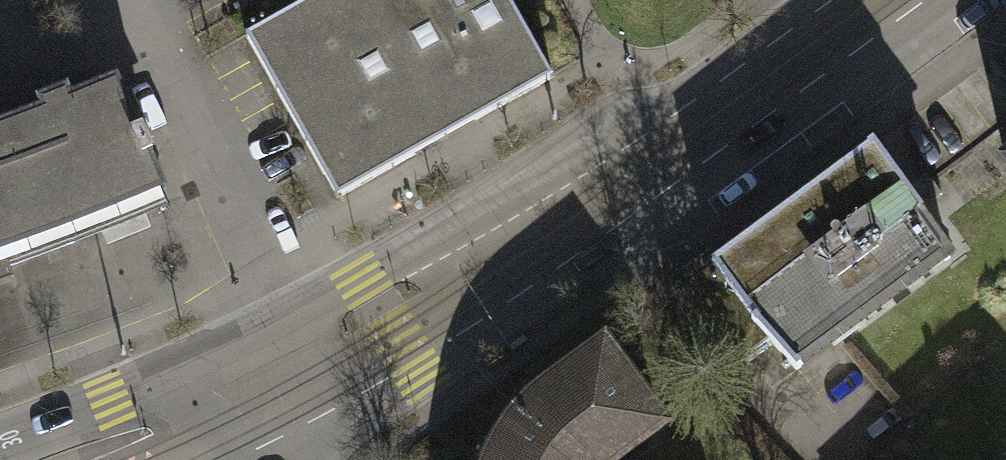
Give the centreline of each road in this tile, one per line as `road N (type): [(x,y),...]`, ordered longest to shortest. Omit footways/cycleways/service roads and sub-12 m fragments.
road 1 (secondary): [(876,0),(471,290),(244,417)]
road 2 (secondary): [(244,417),(173,390),(116,394),(0,437)]

